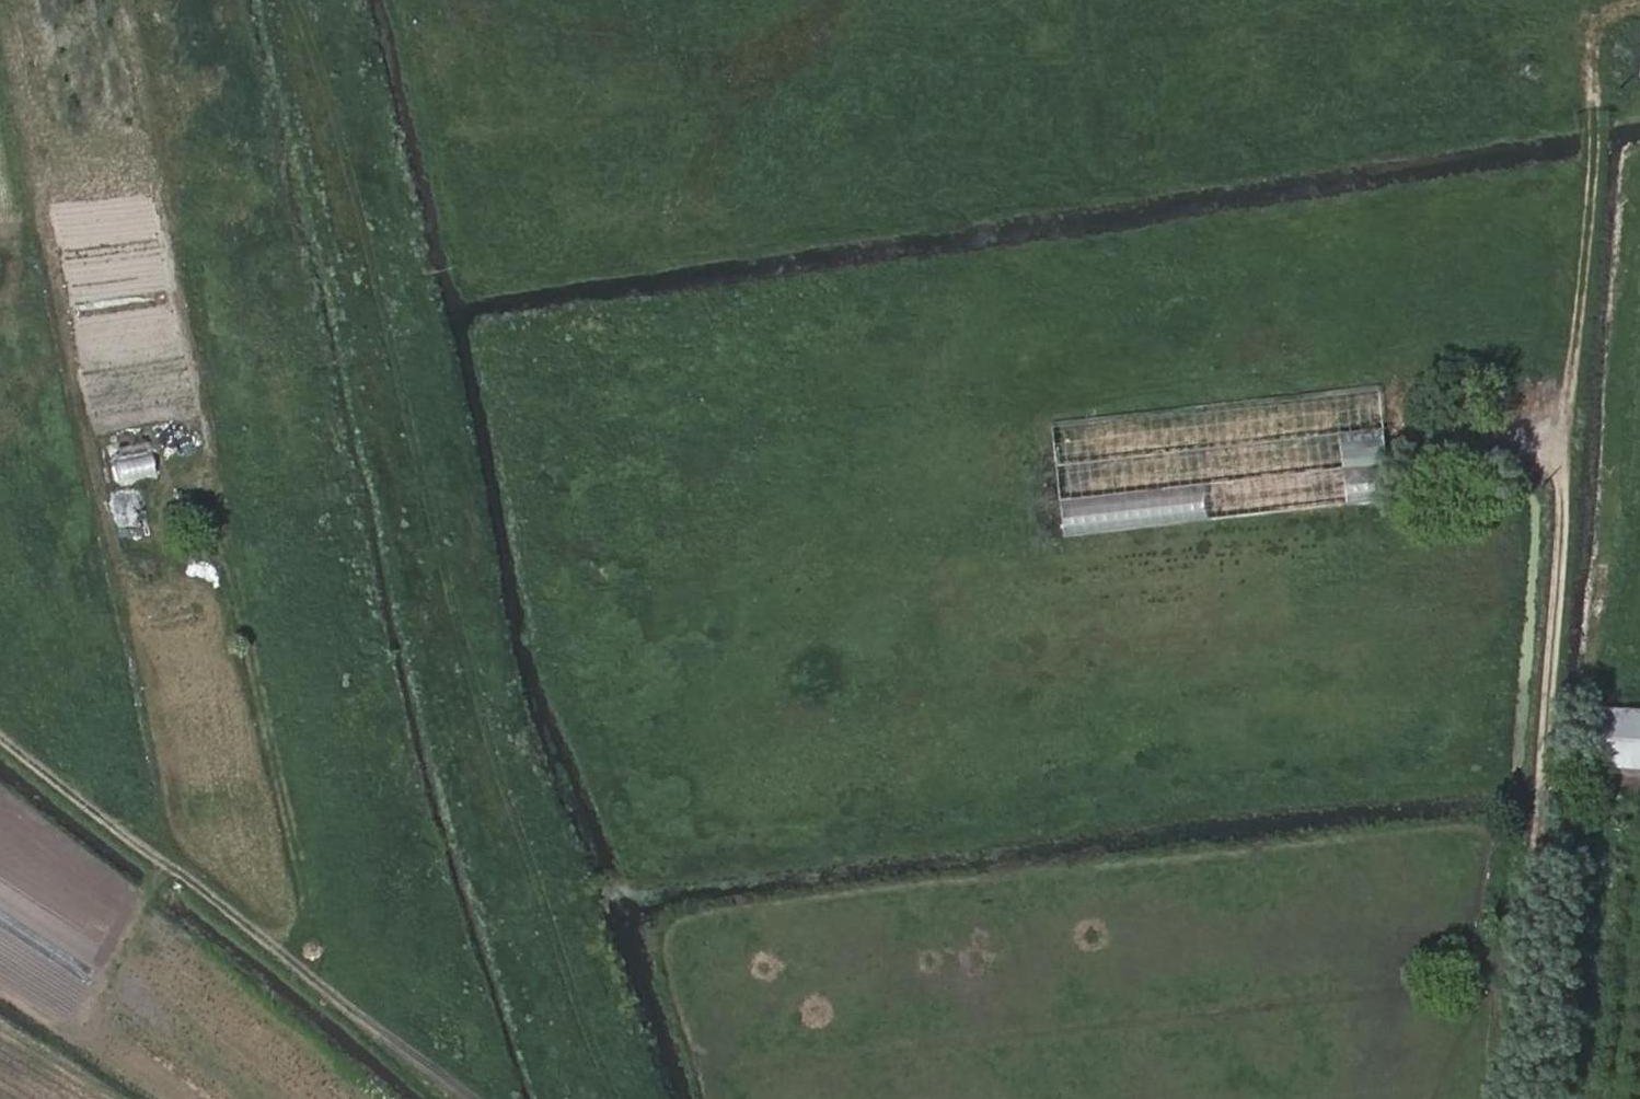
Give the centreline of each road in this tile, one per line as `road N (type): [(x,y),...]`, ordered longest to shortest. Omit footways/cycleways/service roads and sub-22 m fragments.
road 1 (track): [(332,0),(494,766),(617,1098)]
road 2 (track): [(473,1098),(212,878),(168,871),(0,738)]

